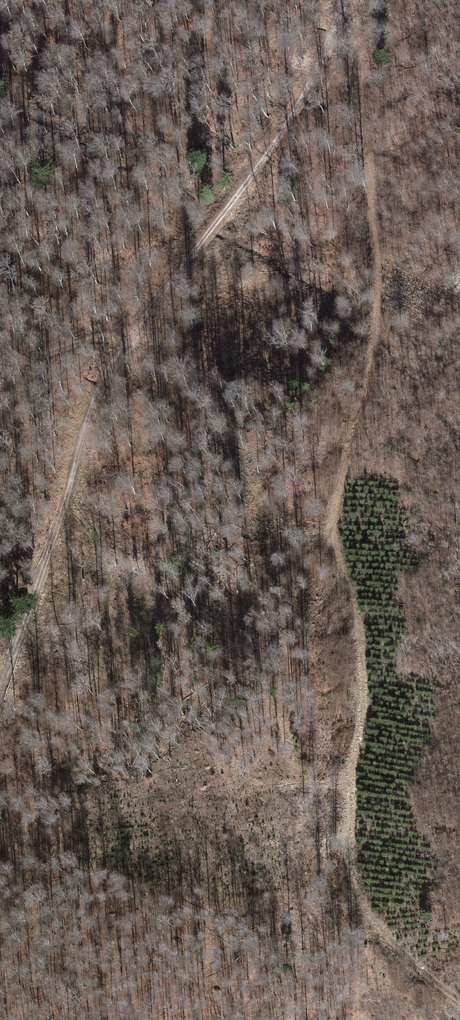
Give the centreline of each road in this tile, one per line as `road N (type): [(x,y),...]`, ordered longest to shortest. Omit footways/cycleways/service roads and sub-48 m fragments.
road 1 (track): [(348,0),(374,223),(377,353),(334,537),(364,658),(351,840),(361,892),(389,937),(459,999)]
road 2 (track): [(341,0),(299,102),(135,328),(77,442),(0,687)]

